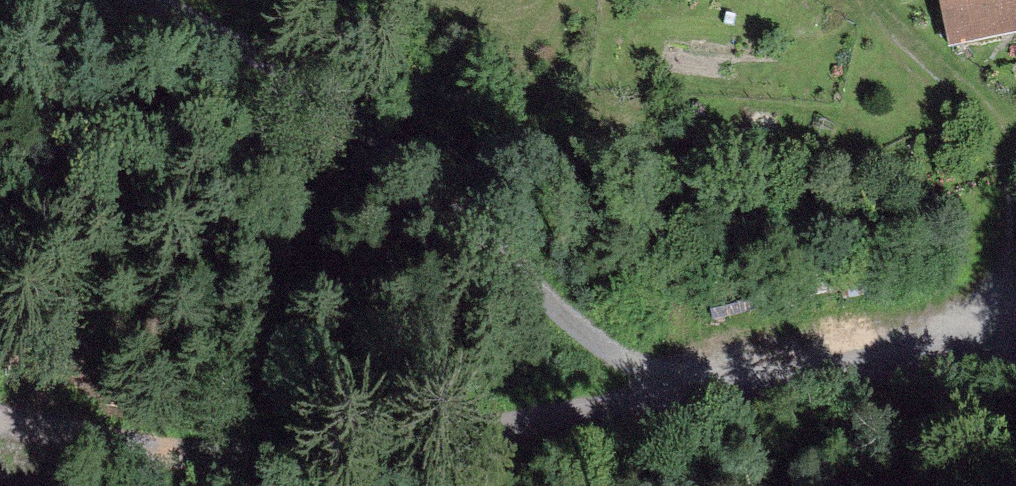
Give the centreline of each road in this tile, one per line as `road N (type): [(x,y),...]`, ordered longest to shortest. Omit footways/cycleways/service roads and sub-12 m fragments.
road 1 (track): [(1015,344),(398,450),(202,455),(0,413)]
road 2 (track): [(666,398),(550,308),(424,159),(96,0)]
road 3 (track): [(1015,170),(1000,110),(889,0)]

